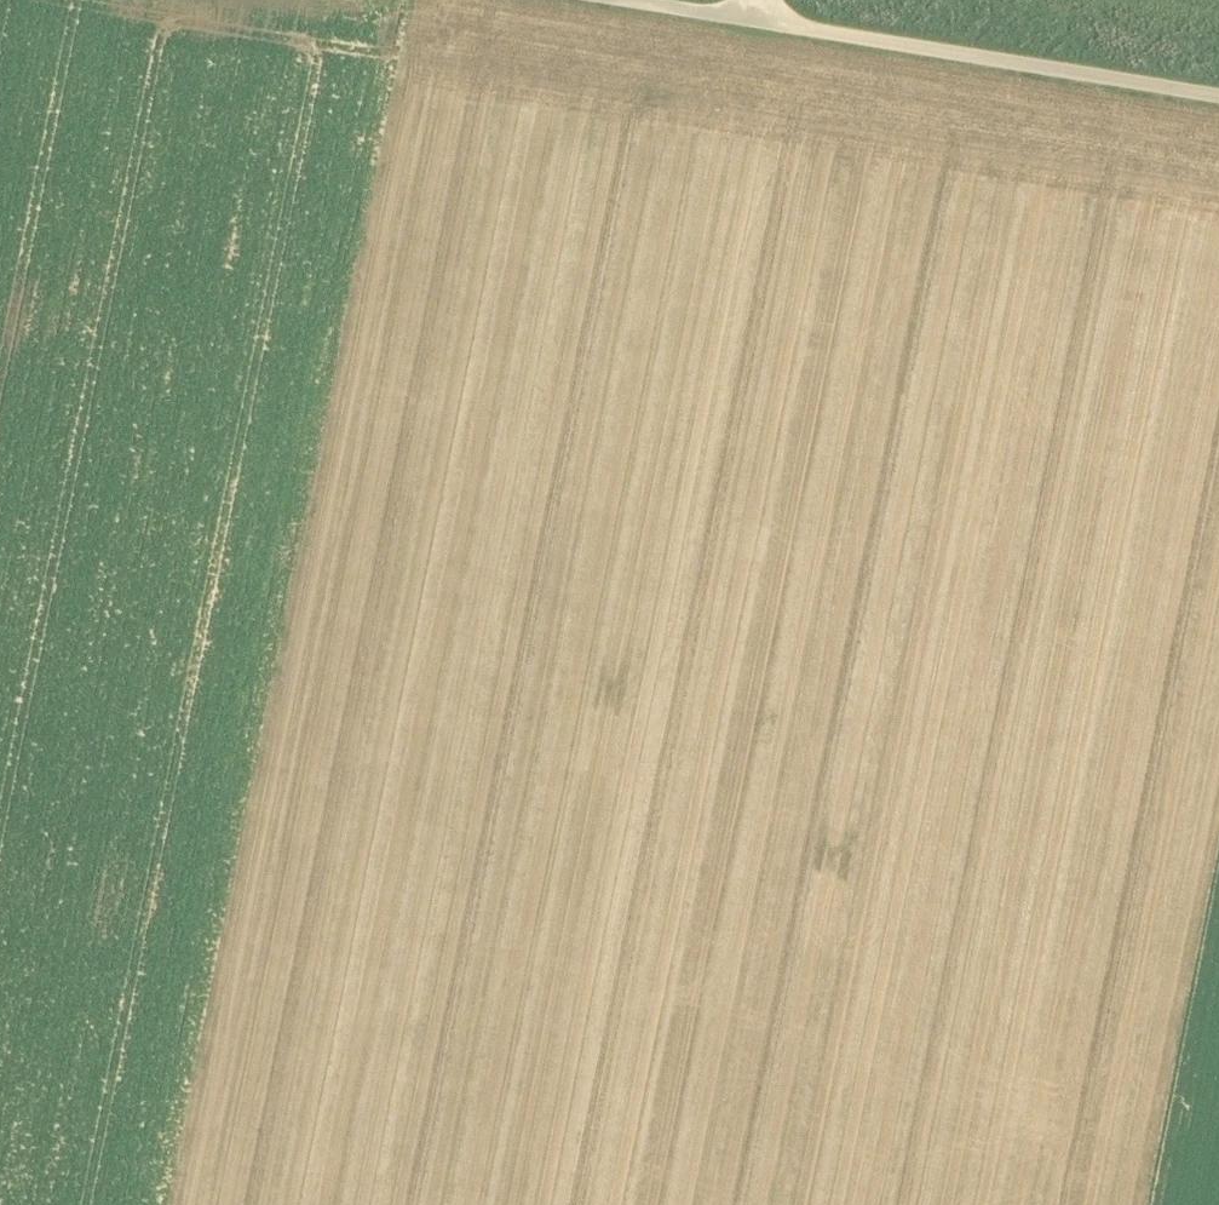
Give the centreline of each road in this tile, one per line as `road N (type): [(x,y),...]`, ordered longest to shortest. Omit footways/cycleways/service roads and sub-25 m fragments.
road 1 (track): [(1218,98),(616,0)]

